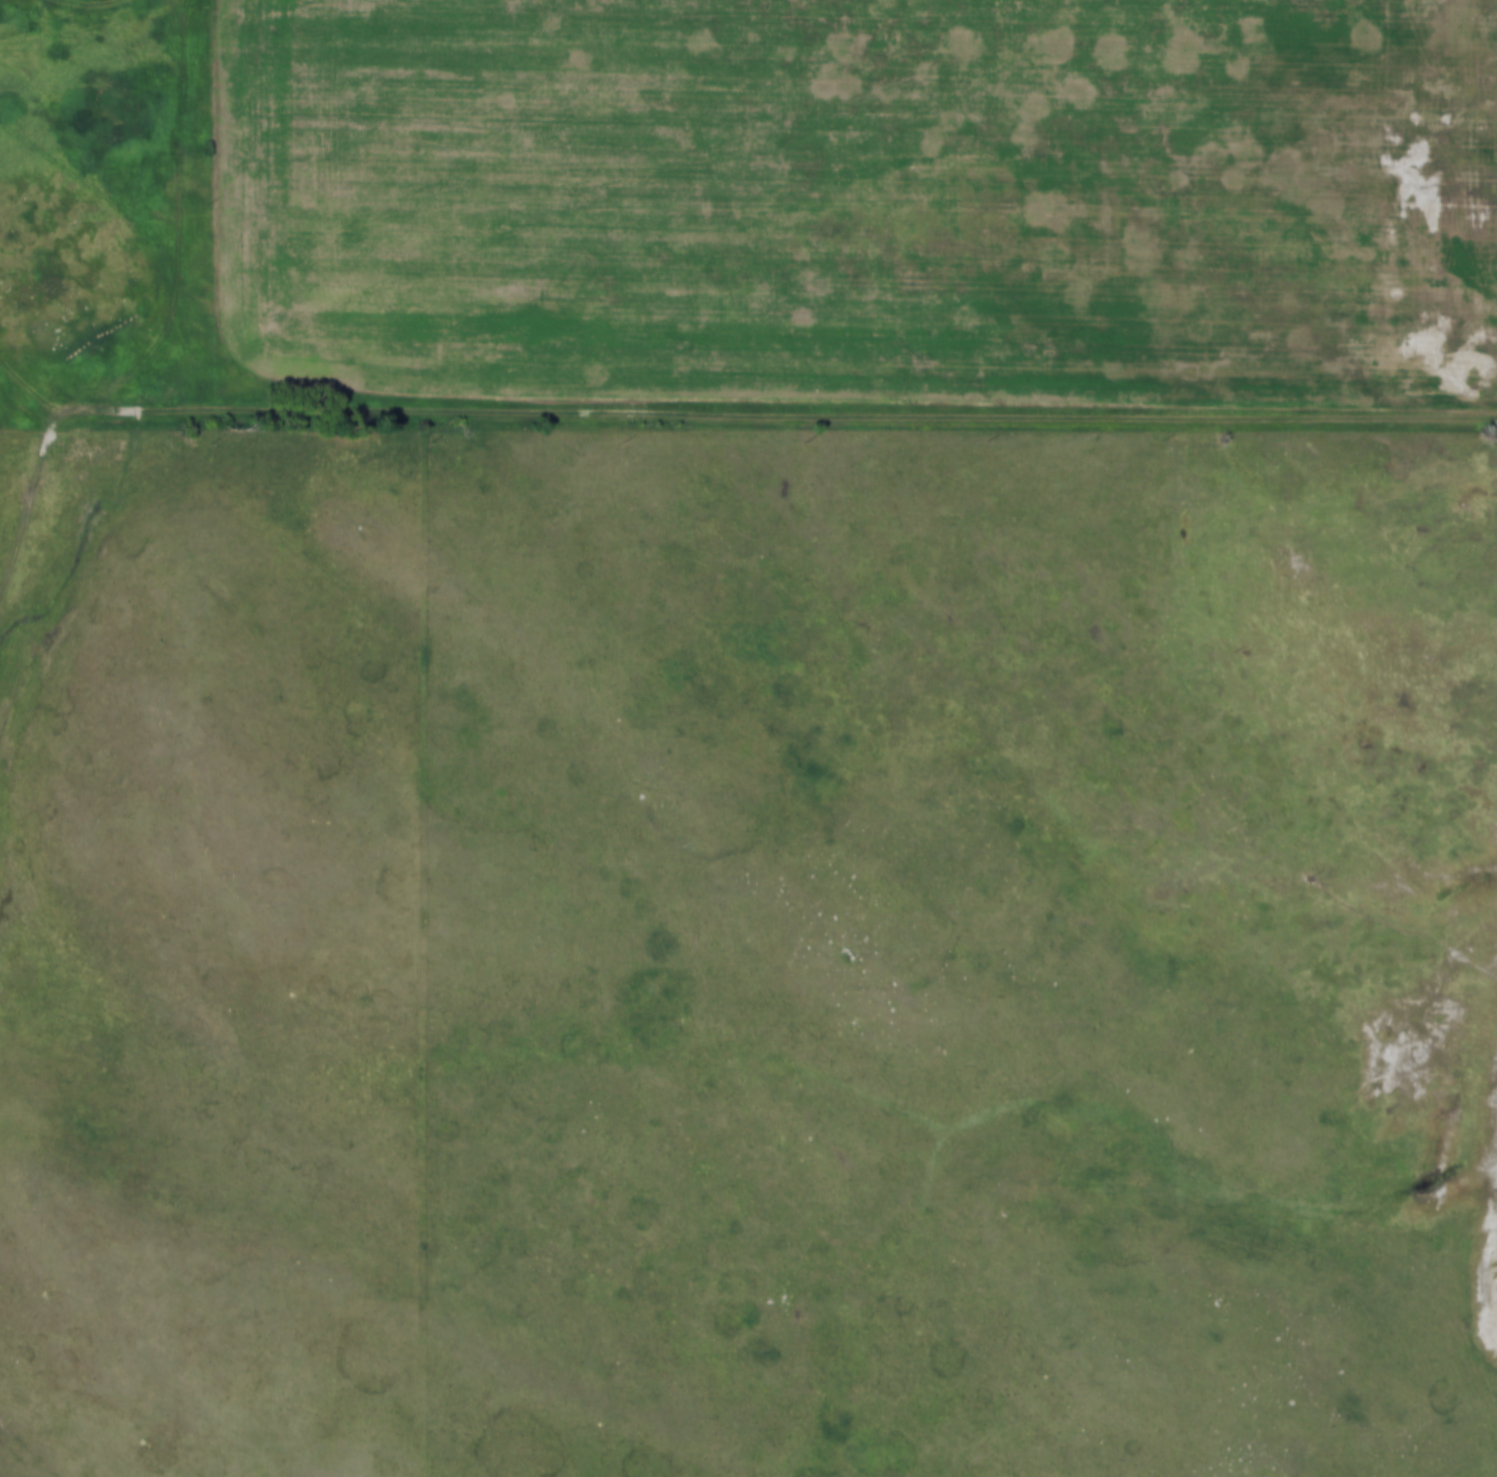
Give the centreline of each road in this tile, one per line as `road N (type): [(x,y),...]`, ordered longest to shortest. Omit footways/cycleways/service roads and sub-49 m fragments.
road 1 (track): [(0,580),(49,423),(64,412),(121,404),(1496,414)]

